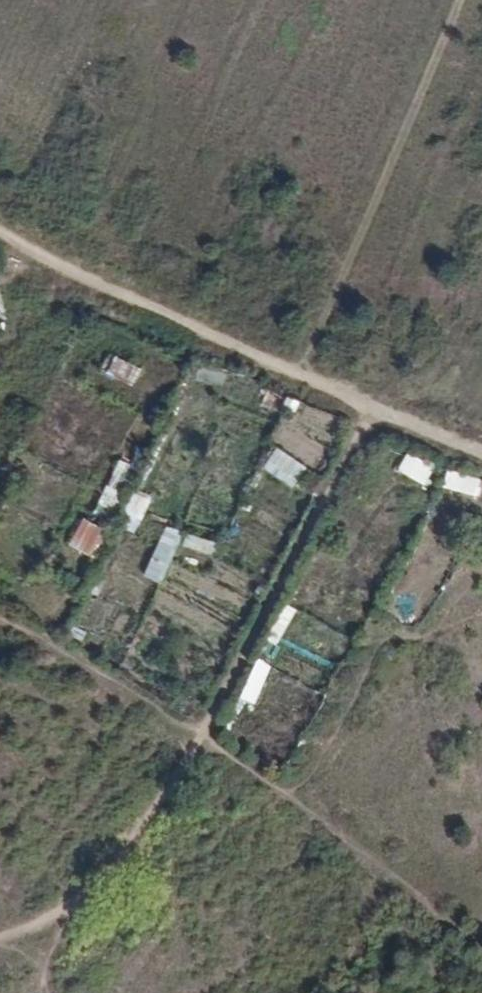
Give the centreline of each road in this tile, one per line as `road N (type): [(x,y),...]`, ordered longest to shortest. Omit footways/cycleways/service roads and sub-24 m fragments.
road 1 (track): [(0,940),(46,931),(102,893),(204,739),(375,408)]
road 2 (track): [(0,616),(94,663),(323,821),(481,944)]
road 3 (track): [(481,453),(0,233)]
road 4 (track): [(303,375),(462,0)]

